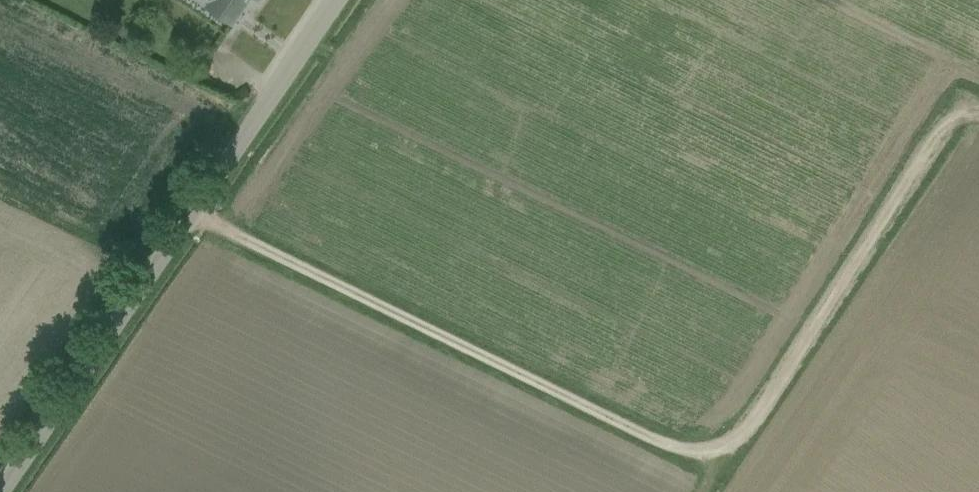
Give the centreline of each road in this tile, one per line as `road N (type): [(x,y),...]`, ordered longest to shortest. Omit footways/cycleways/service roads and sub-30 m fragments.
road 1 (unclassified): [(1,491),(338,0)]
road 2 (track): [(722,469),(190,214)]
road 3 (track): [(978,118),(957,123),(939,139),(722,469)]

